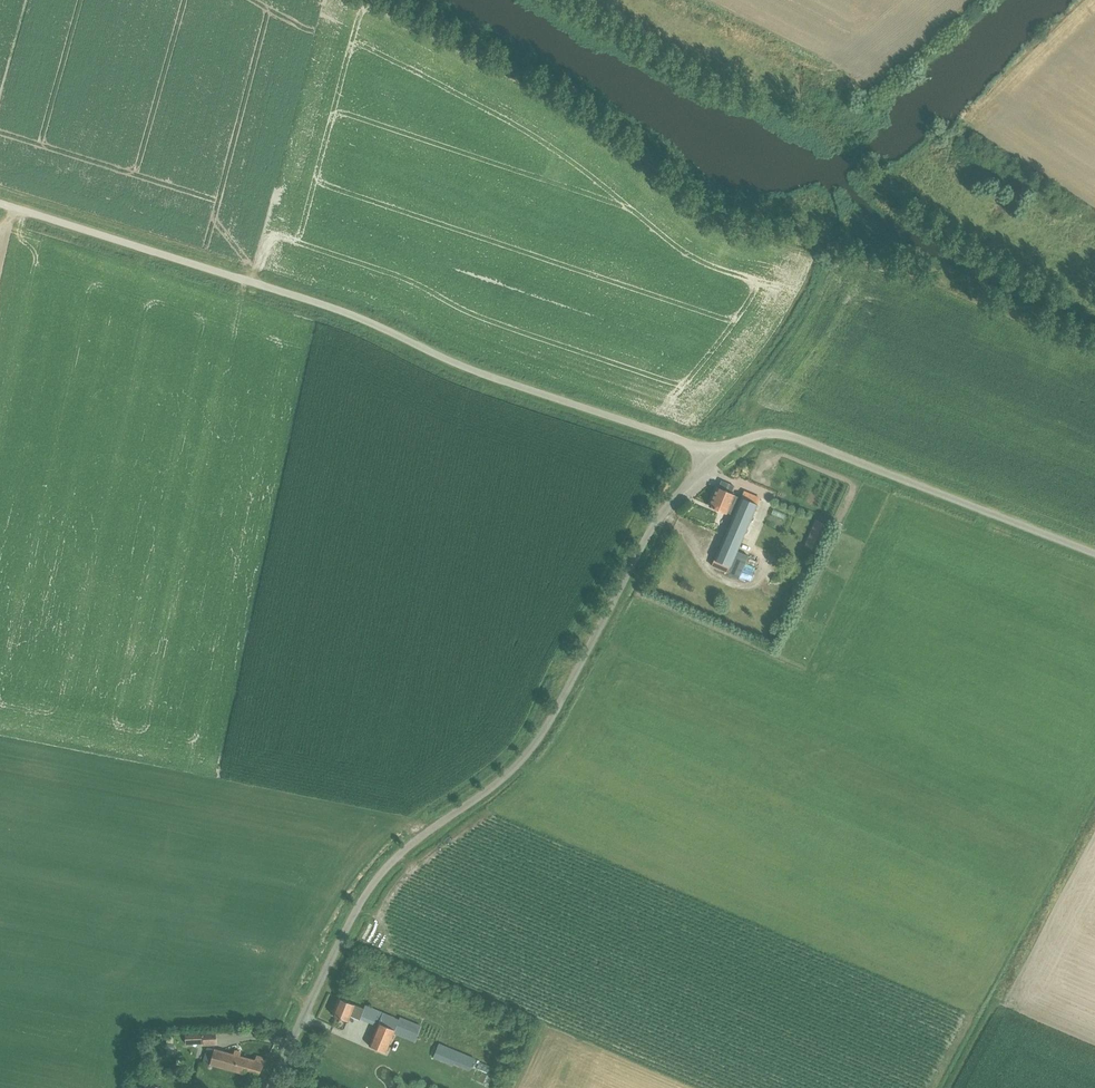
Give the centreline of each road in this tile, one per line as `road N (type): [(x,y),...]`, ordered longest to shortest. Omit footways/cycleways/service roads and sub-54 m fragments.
road 1 (unclassified): [(270,1087),(367,892),(393,860),(535,743),(652,528),(710,451)]
road 2 (unclassified): [(710,451),(480,373),(315,302),(0,203)]
road 3 (unclassified): [(1094,553),(792,436),(758,435),(710,451)]

